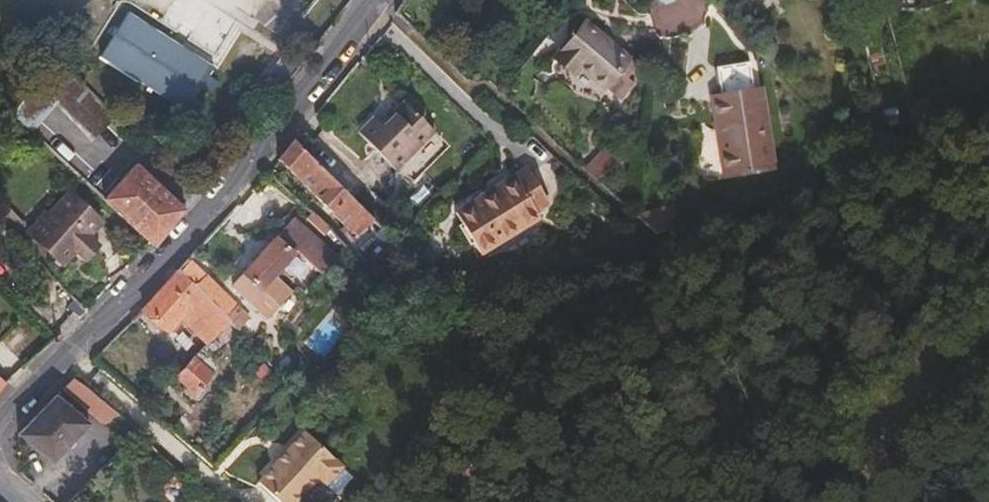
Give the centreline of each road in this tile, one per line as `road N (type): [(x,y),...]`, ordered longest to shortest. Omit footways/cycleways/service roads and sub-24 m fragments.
road 1 (residential): [(374,0),(255,160),(0,424)]

